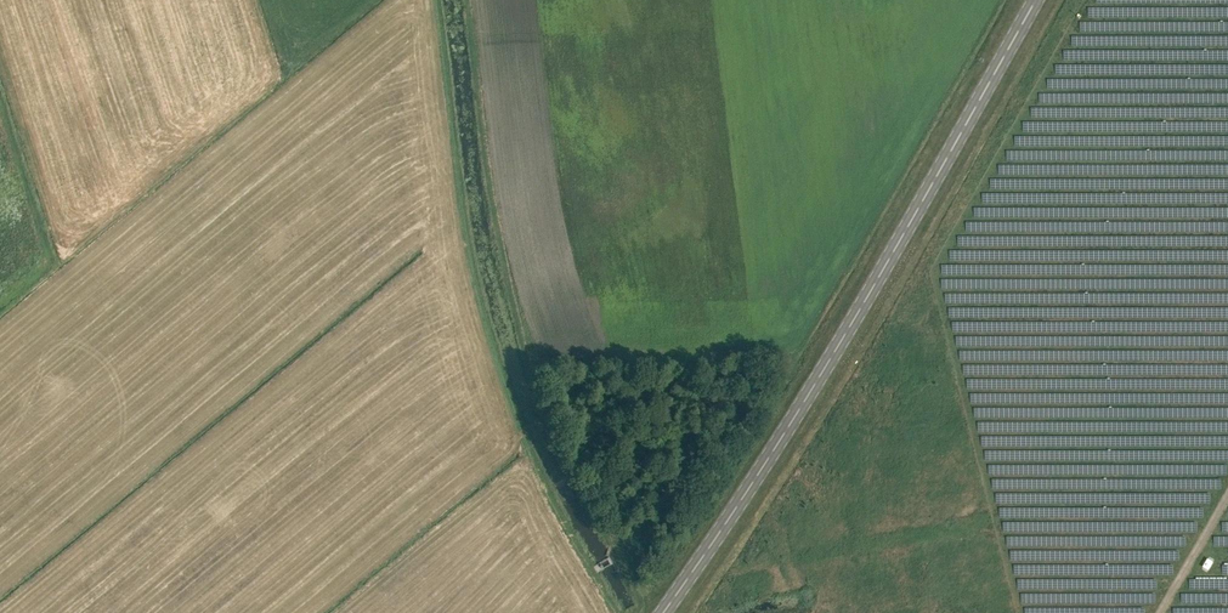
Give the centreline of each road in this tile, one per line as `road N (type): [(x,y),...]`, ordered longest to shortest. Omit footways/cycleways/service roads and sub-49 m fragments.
road 1 (primary): [(664,612),(826,365),(1036,0)]

